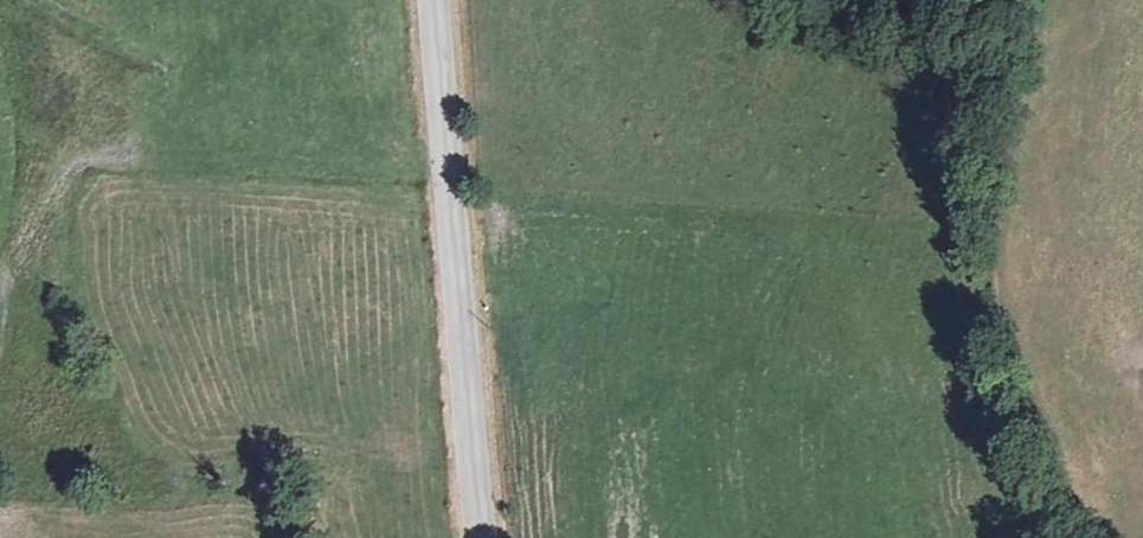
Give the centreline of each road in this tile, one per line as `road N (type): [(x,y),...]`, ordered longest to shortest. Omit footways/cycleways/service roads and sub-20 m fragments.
road 1 (tertiary): [(436,0),(484,537)]

